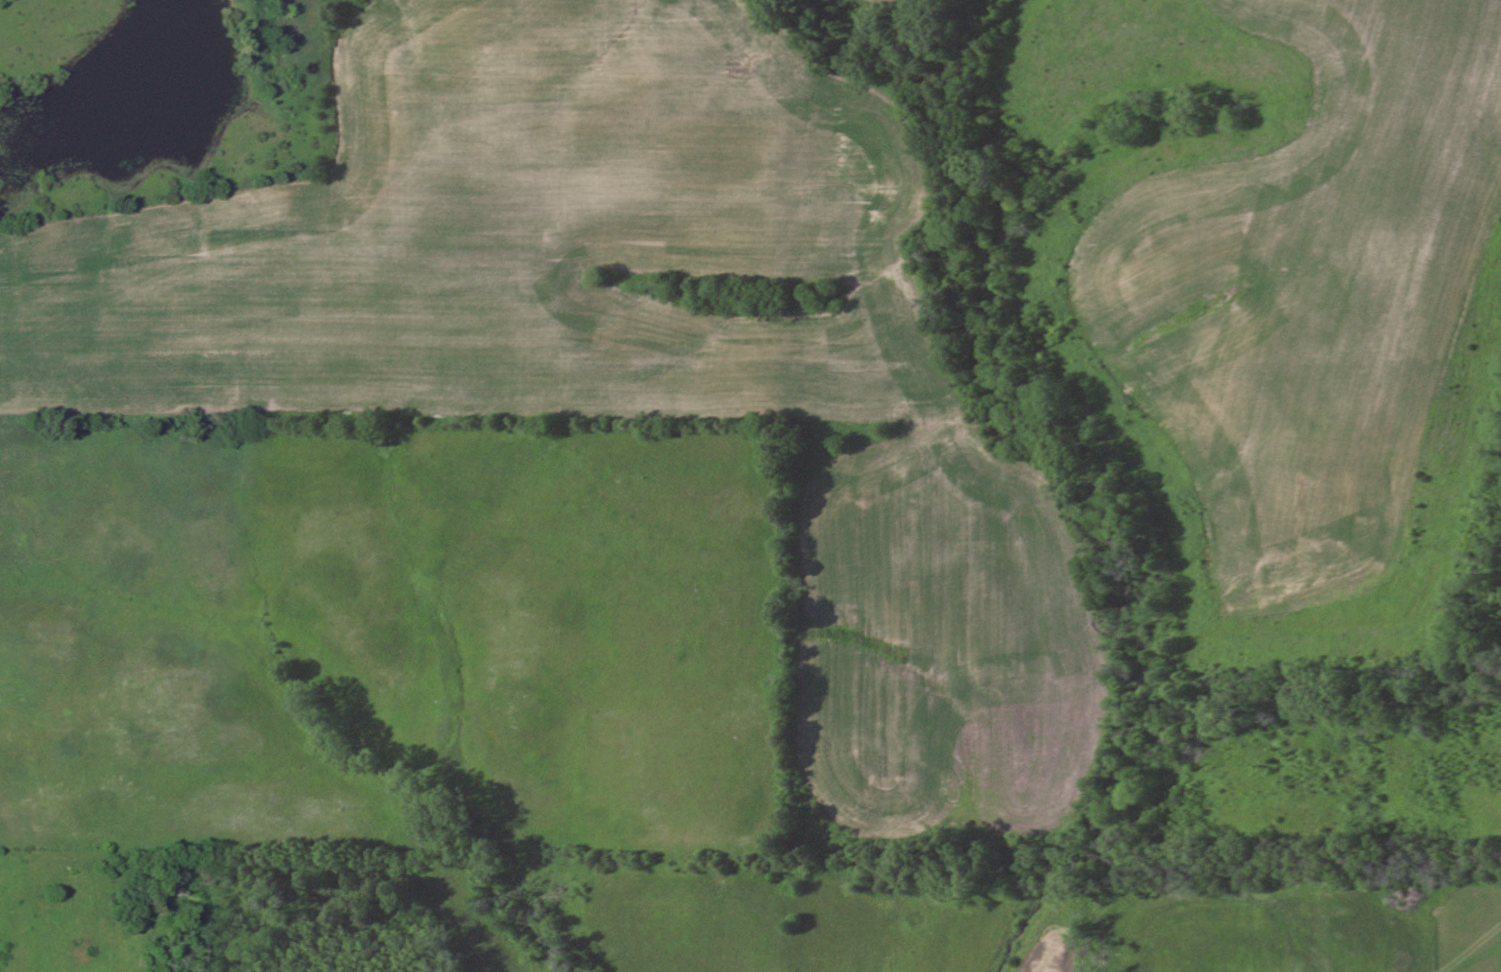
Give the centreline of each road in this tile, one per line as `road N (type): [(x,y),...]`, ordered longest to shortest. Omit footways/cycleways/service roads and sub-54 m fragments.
road 1 (residential): [(1500,834),(1400,809),(1240,810),(1184,791),(1151,761)]

